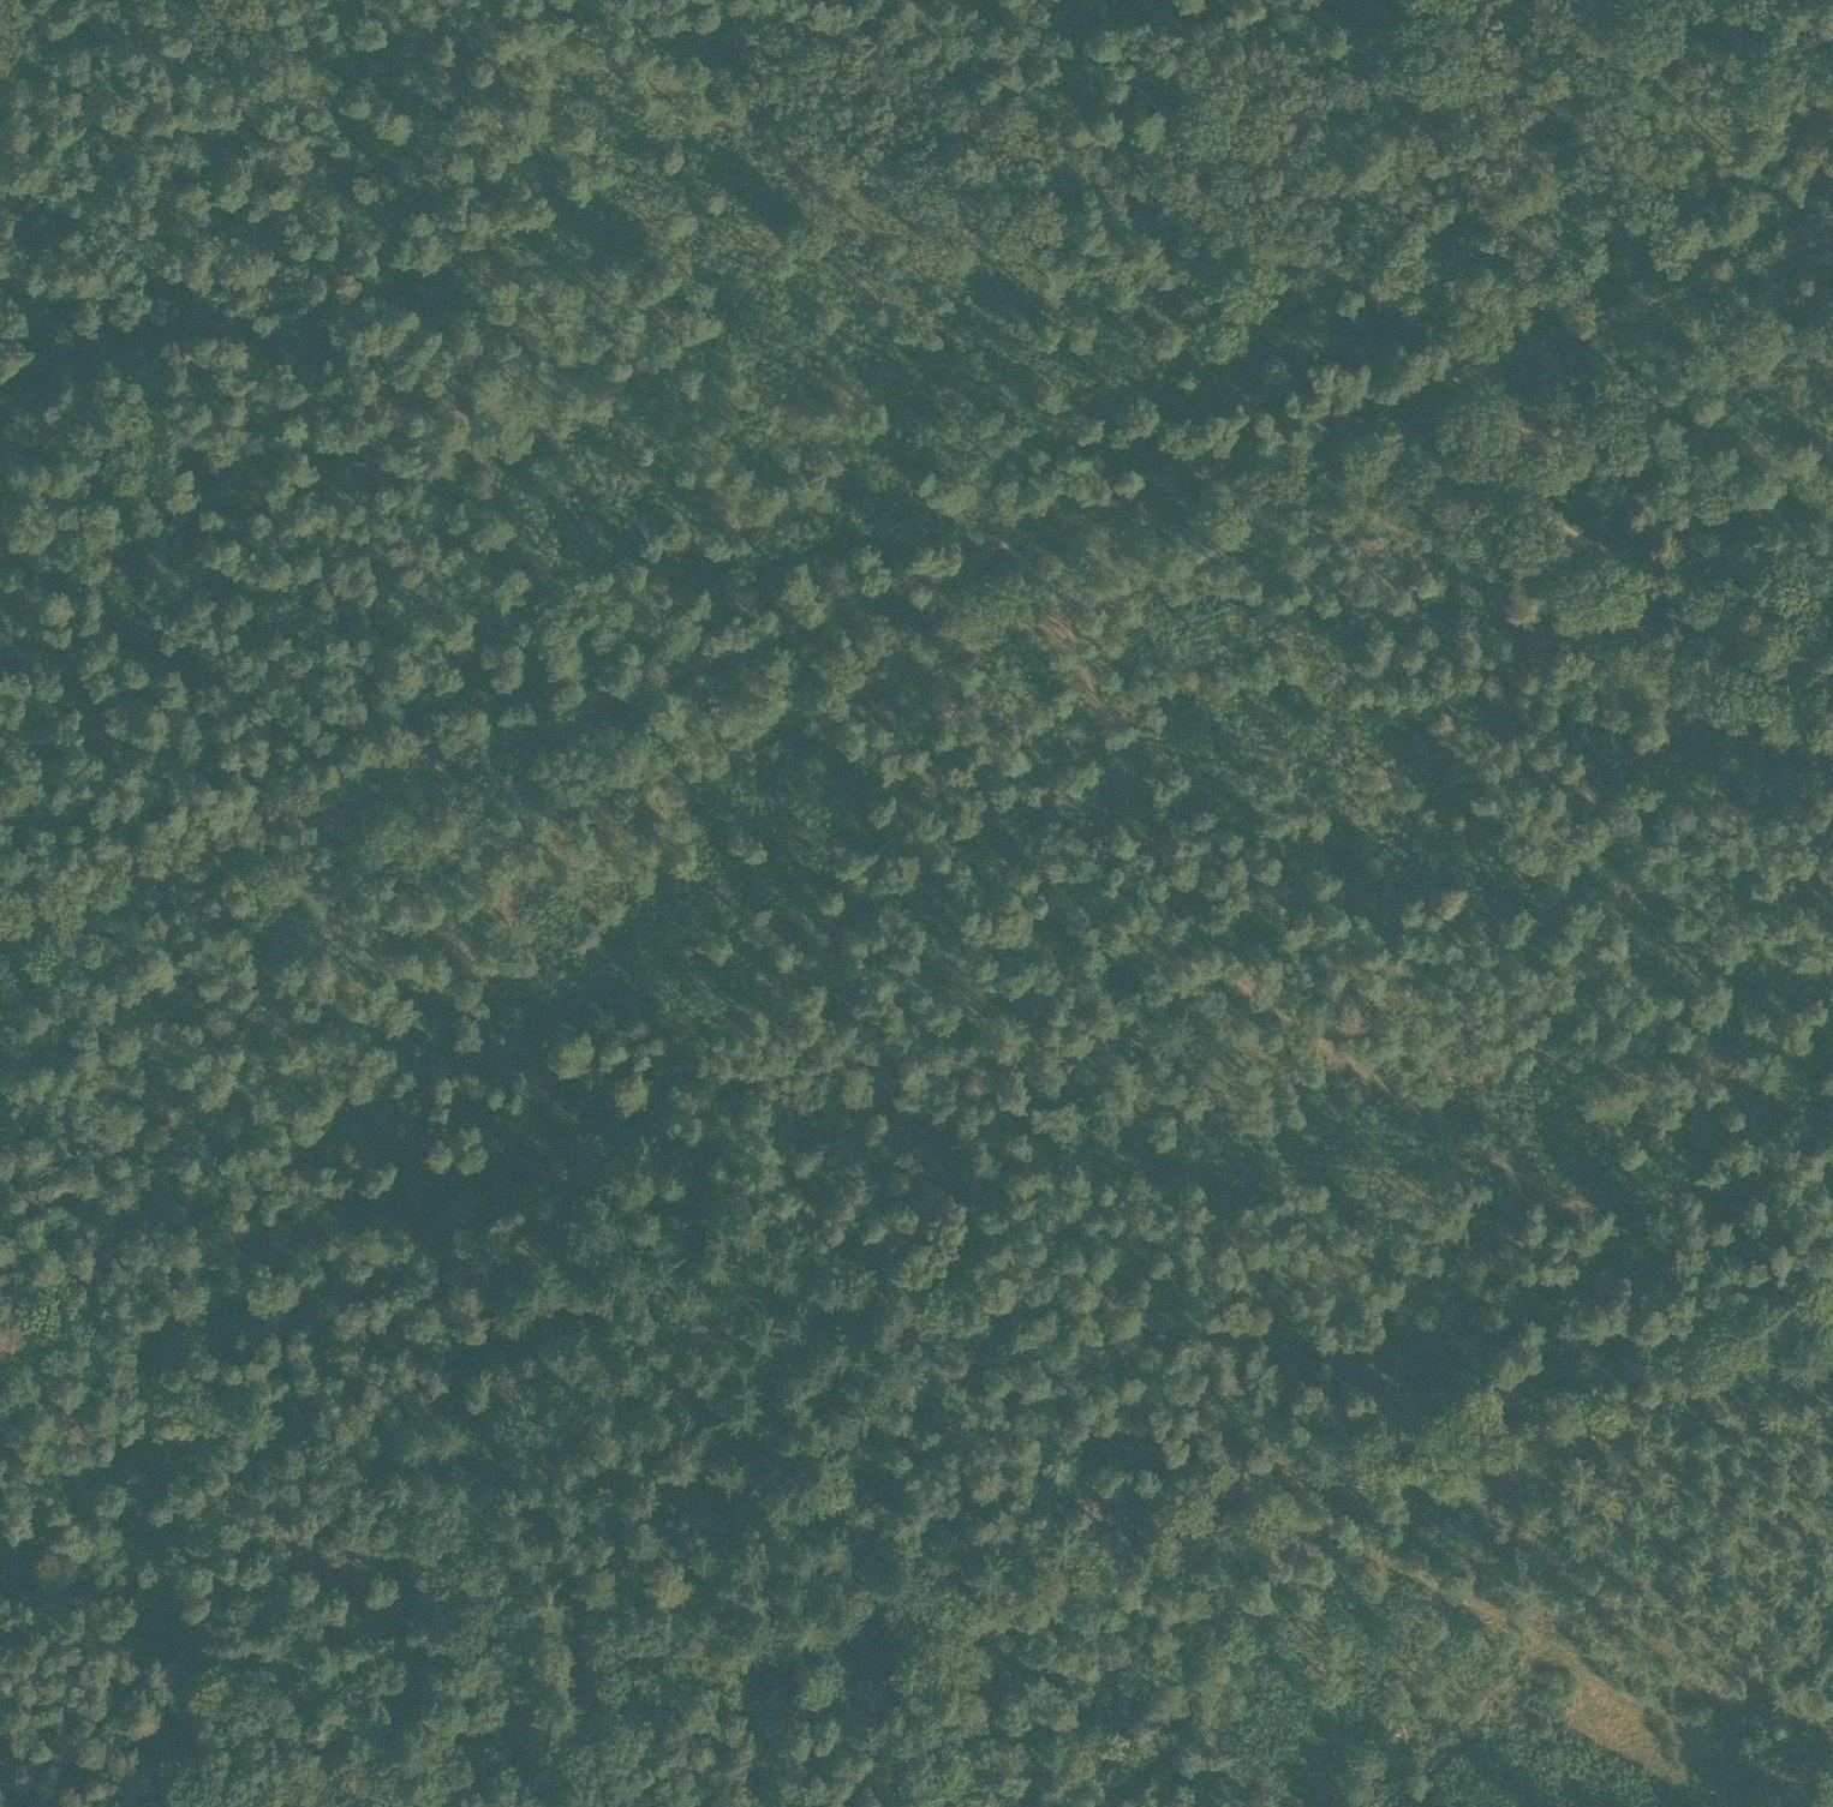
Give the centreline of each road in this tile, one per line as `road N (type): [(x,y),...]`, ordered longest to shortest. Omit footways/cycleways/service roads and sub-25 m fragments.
road 1 (track): [(0,929),(1389,405)]
road 2 (track): [(728,1660),(1832,1296)]
road 3 (track): [(0,1278),(1011,1806)]
road 4 (track): [(946,1309),(1738,1759)]
road 5 (track): [(412,775),(474,358),(238,392),(0,450)]
road 6 (track): [(1483,369),(1456,331),(837,0)]
road 7 (track): [(1389,405),(1506,507),(1832,717)]
road 8 (track): [(1389,405),(1832,236)]
road 9 (track): [(1832,329),(1638,406),(1639,436),(1669,461),(1832,564)]
road 10 (track): [(271,1806),(665,1679)]
road 11 (track): [(624,1117),(946,1309)]
road 12 (track): [(546,0),(521,85),(474,358)]
road 13 (track): [(0,1011),(271,908)]
road 14 (track): [(1192,0),(1138,165)]
road 15 (track): [(562,1806),(665,1679)]

